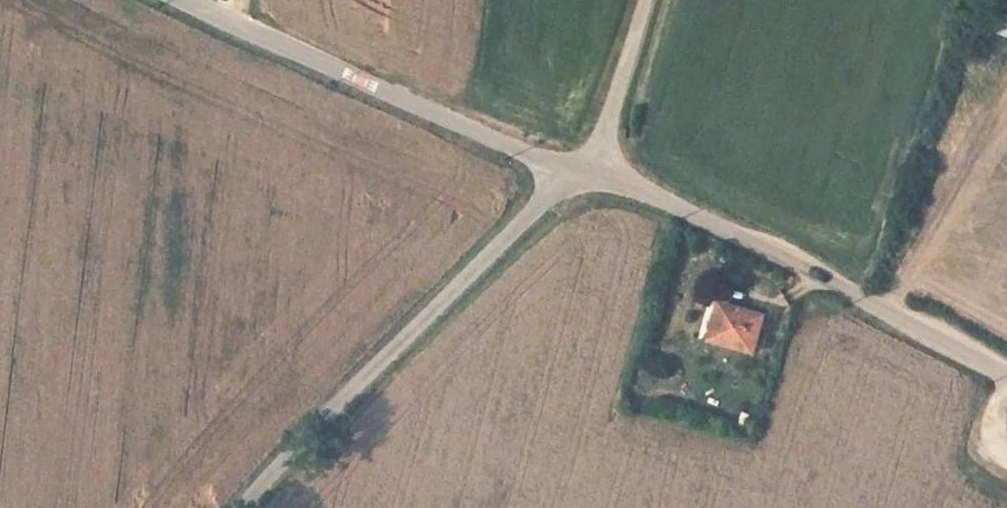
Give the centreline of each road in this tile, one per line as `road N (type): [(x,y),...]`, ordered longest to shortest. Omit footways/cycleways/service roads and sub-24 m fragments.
road 1 (unclassified): [(242,507),(289,449),(534,211),(585,175)]
road 2 (residential): [(585,175),(634,186),(822,276),(1006,378)]
road 3 (residential): [(193,0),(585,175)]
road 4 (residential): [(585,175),(644,0)]

